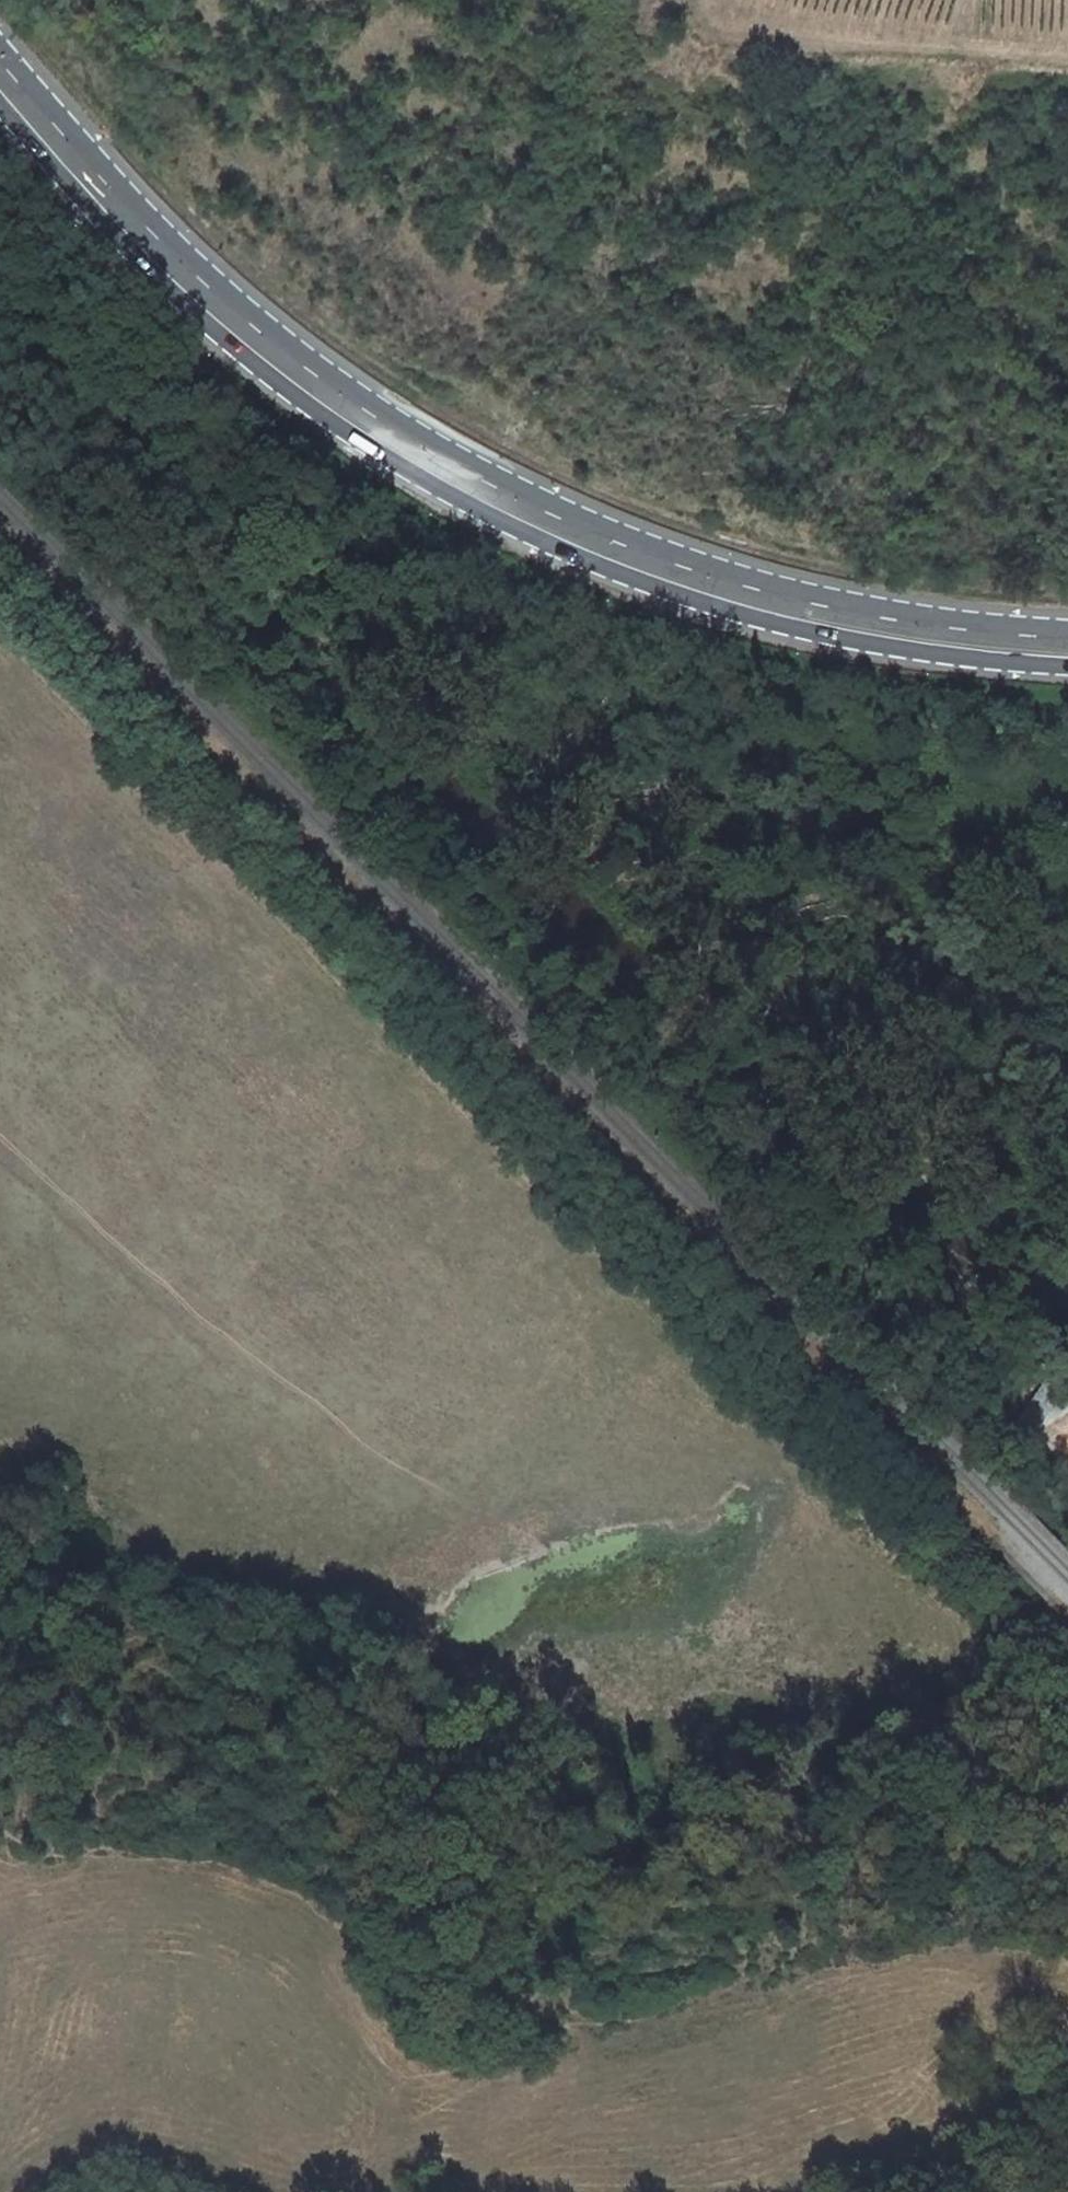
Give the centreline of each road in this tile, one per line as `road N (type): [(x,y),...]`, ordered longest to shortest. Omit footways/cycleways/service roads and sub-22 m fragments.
road 1 (primary): [(0,75),(165,253),(271,349),(387,431),(519,504),(781,604),(961,639),(1067,647)]
road 2 (track): [(1067,51),(784,28)]

